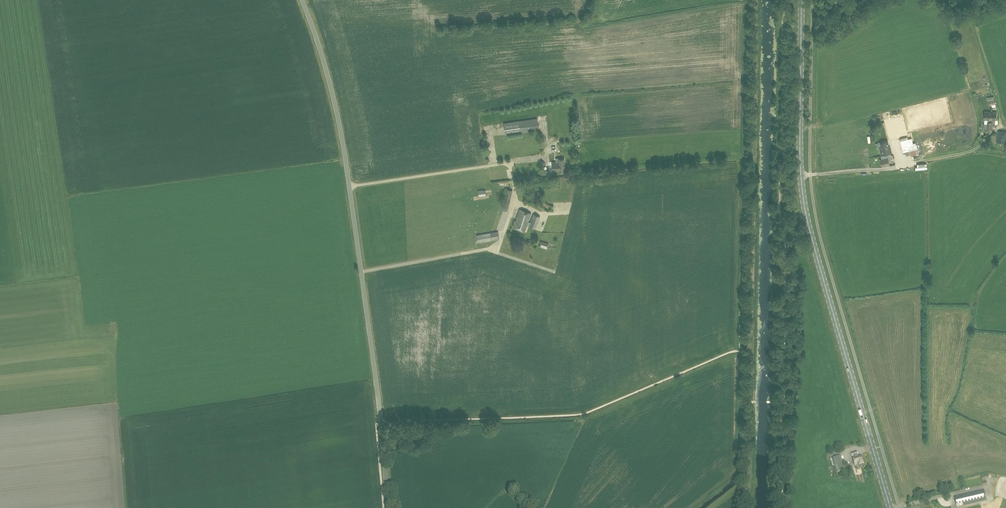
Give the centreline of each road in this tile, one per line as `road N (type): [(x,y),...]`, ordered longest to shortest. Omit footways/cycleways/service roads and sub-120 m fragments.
road 1 (primary): [(890,507),(804,205),(802,0)]
road 2 (unclassified): [(388,507),(338,117),(301,0)]
road 3 (track): [(757,0),(752,361)]
road 4 (unclassified): [(127,507),(119,376)]

